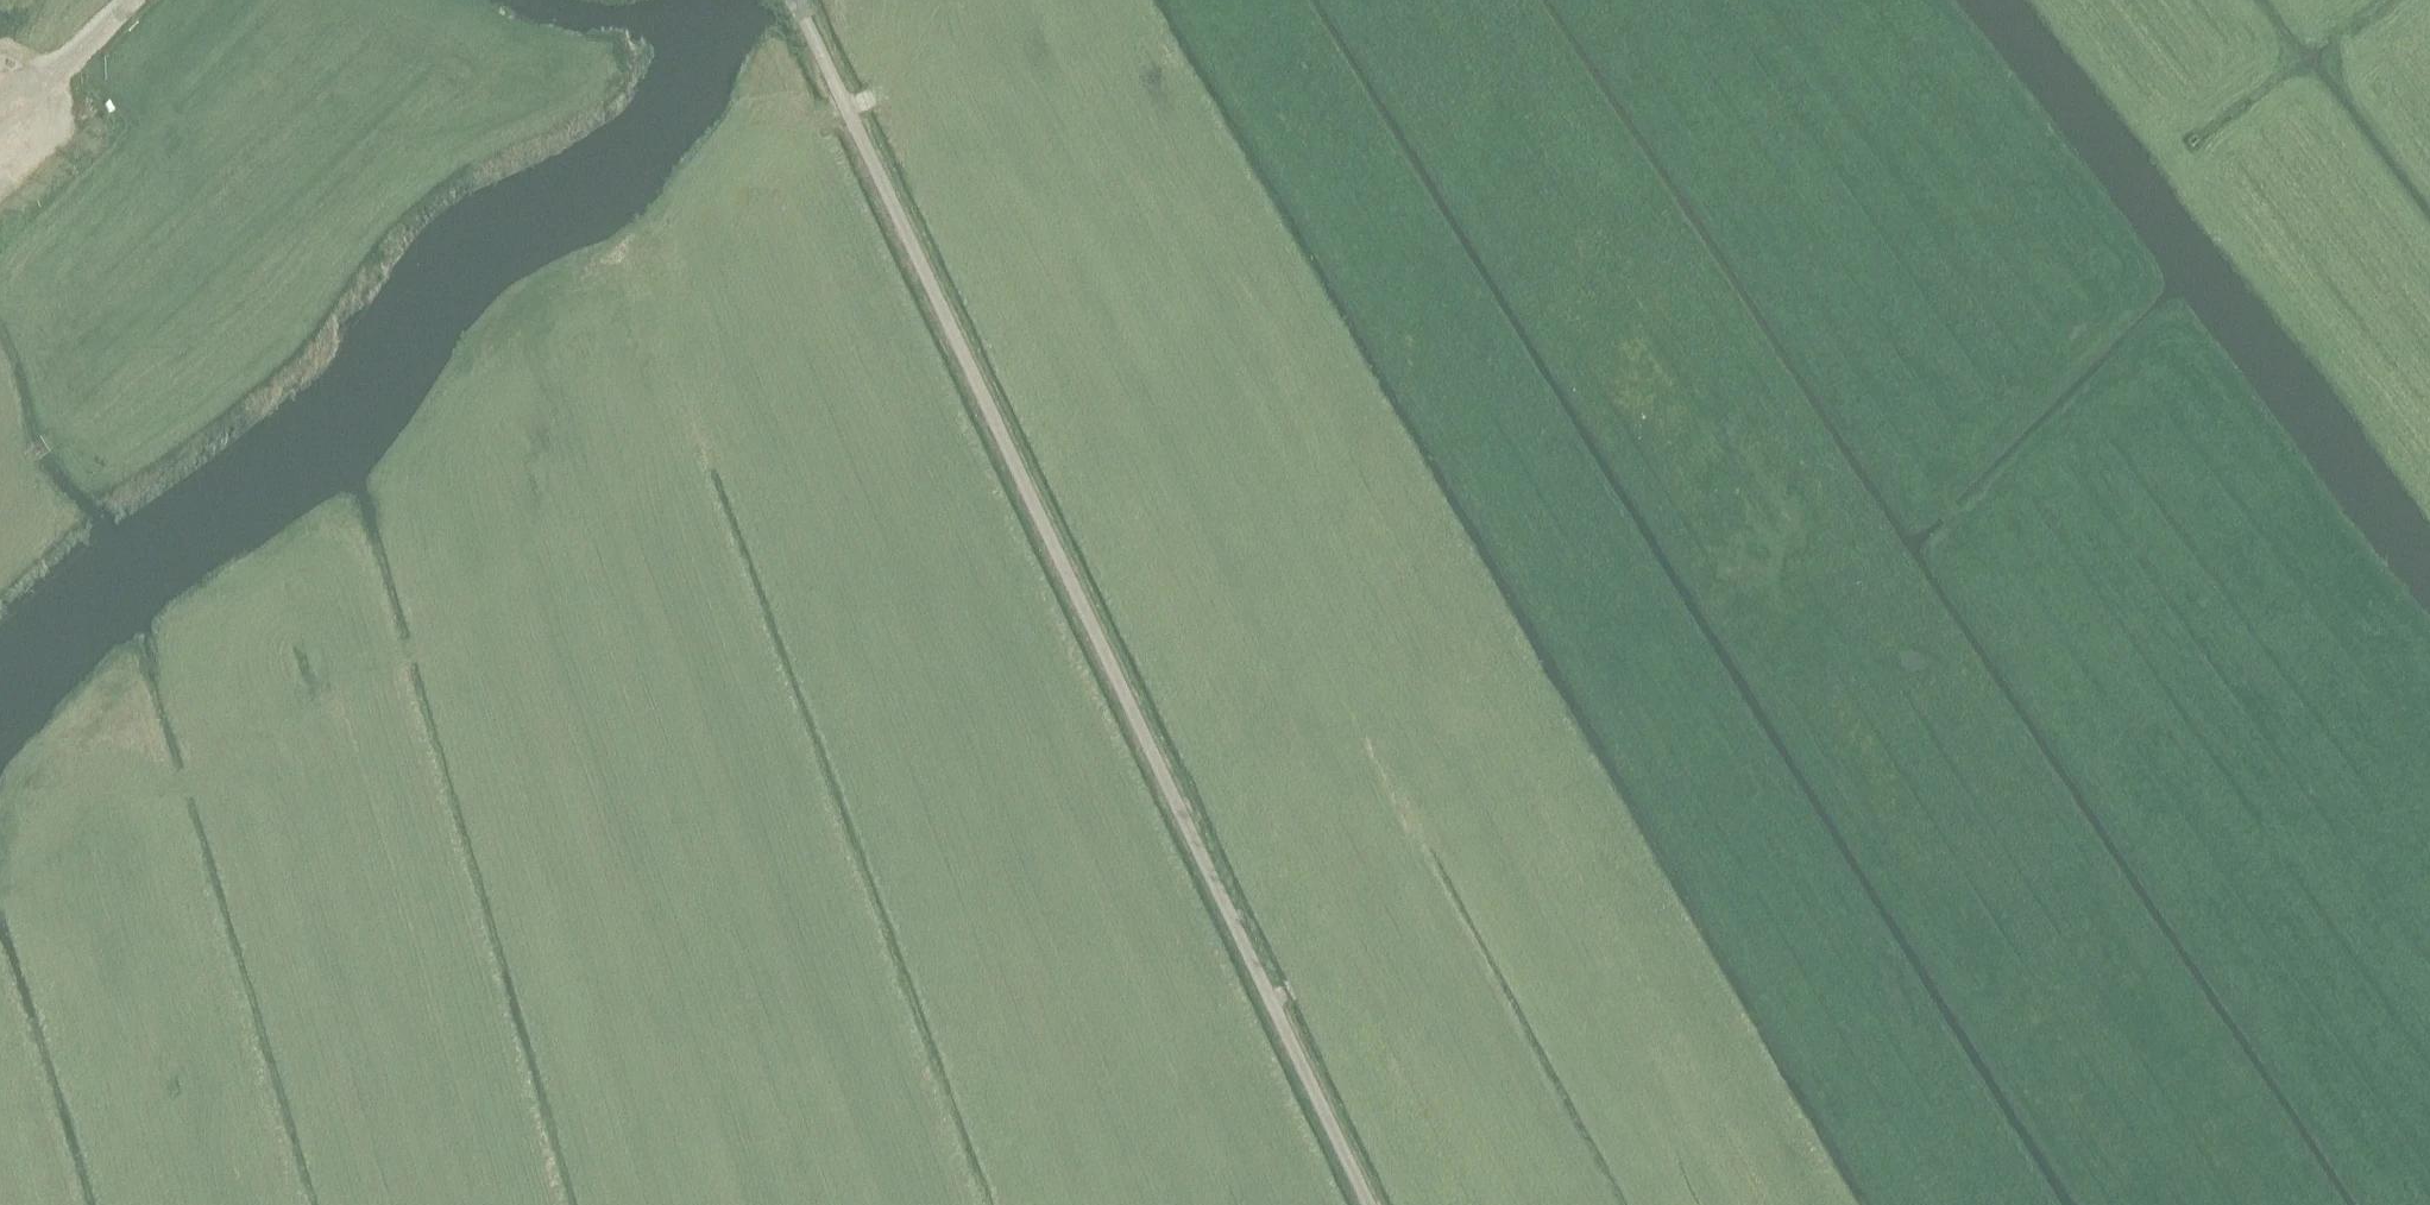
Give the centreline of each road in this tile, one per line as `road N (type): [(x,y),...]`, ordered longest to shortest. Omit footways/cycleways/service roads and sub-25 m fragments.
road 1 (track): [(906,82),(846,107),(716,204),(702,342),(448,632),(0,895)]

